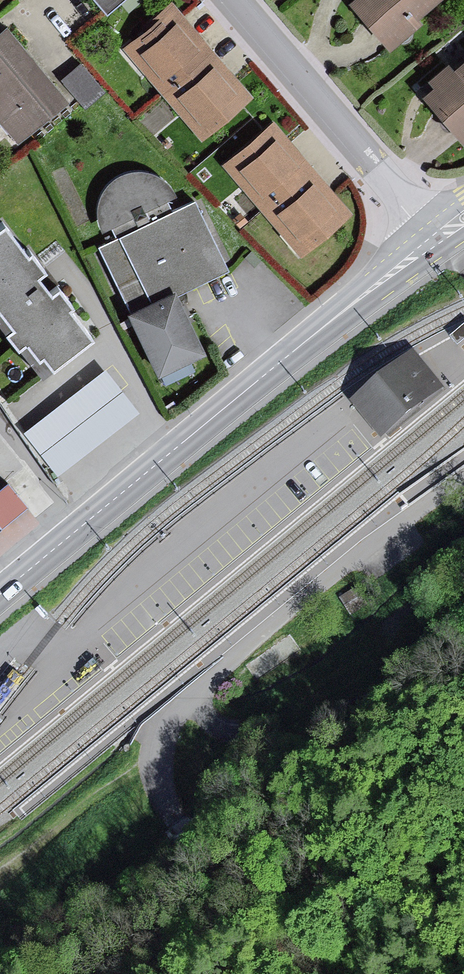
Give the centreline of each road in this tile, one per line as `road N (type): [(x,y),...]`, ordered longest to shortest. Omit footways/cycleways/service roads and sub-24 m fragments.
road 1 (unclassified): [(463,477),(300,601),(184,704),(158,765),(181,829)]
road 2 (tertiary): [(338,316),(0,596)]
road 3 (residential): [(232,0),(425,233)]
road 4 (tertiary): [(425,233),(338,316)]
road 5 (tertiary): [(338,316),(439,251)]

